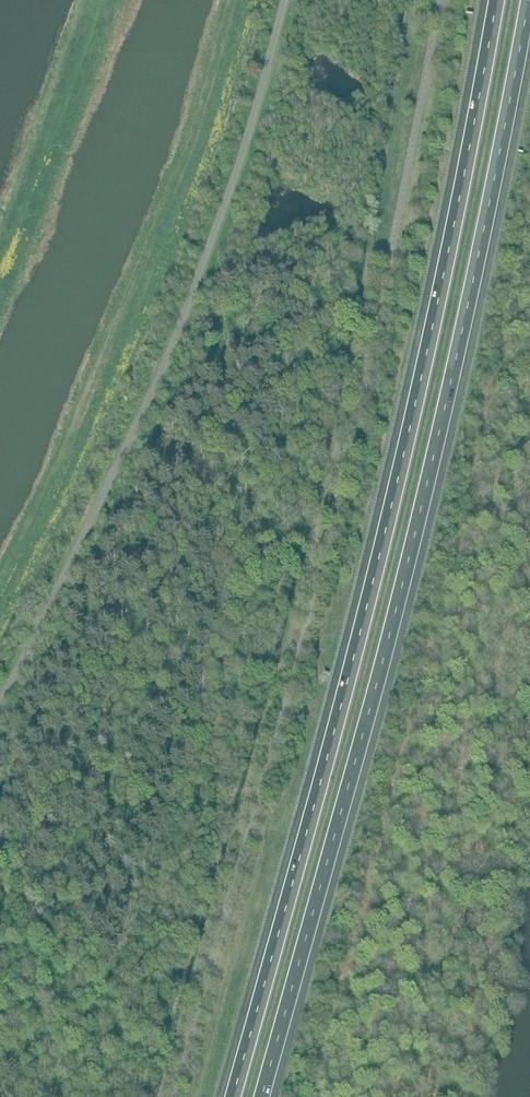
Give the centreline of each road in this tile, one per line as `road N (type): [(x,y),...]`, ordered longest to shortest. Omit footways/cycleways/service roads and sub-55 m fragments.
road 1 (motorway): [(495,0),(421,382),(282,949),(238,1096)]
road 2 (motorway): [(271,1096),(423,530),(529,4)]
road 3 (unclassified): [(0,703),(85,541),(195,284),(284,0)]

